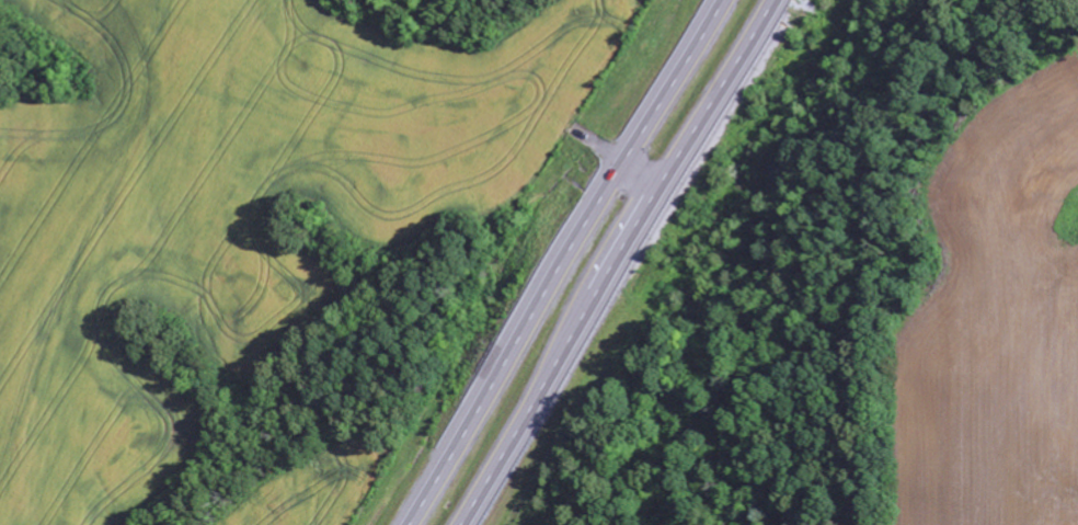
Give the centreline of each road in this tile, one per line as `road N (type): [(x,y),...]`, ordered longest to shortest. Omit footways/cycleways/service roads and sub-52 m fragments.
road 1 (trunk): [(726,0),(408,524)]
road 2 (trunk): [(459,524),(777,0)]

